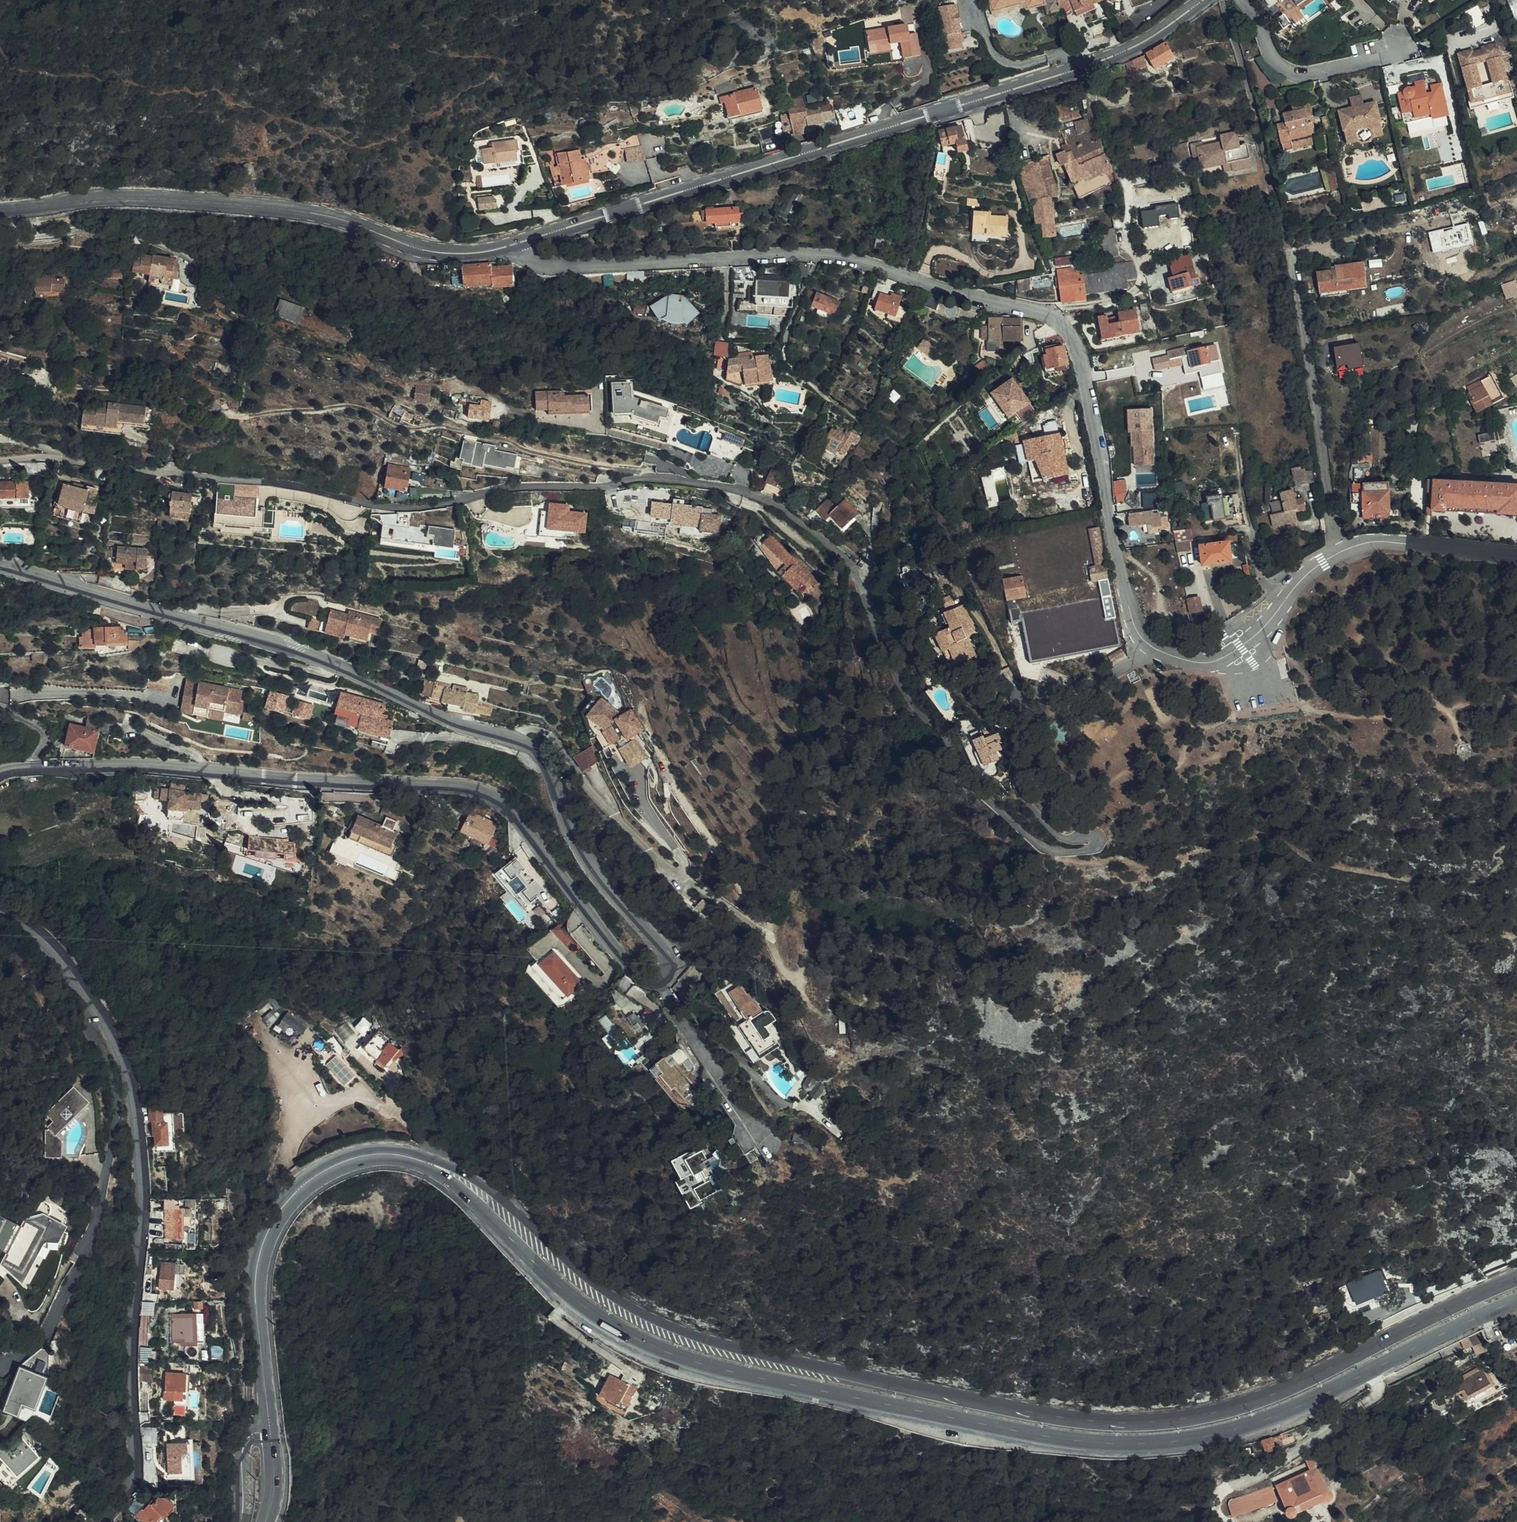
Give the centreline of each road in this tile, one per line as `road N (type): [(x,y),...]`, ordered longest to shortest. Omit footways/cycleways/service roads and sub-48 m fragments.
road 1 (residential): [(1150,645),(1122,668),(1038,696),(1028,709),(1020,789),(1056,832),(1099,841),(1088,850),(1057,851),(986,795),(918,704),(848,561),(791,514),(746,491),(655,477),(517,486),(402,509),(267,481),(47,458),(0,461)]
road 2 (tertiary): [(35,765),(131,763),(480,787),(507,803),(644,981),(663,980),(672,969),(669,952),(585,858),(555,780),(522,743),(449,722),(317,659),(0,568)]
road 3 (primary): [(414,1159),(556,1284),(638,1341),(763,1379),(1032,1435),(1094,1444),(1220,1435),(1327,1393),(1484,1316)]
road 4 (primary): [(1473,1296),(1256,1401),(1166,1420),(1083,1418),(707,1340),(614,1296),(465,1172),(414,1159)]
road 5 (tertiary): [(1150,645),(1126,596),(1083,374),(1065,325),(827,255),(548,268),(529,261),(519,243)]
road 6 (secondary): [(519,243),(1108,60),(1202,0)]
road 7 (tertiary): [(98,1521),(133,1468),(128,1344),(142,1185),(132,1089),(113,1040),(54,949),(0,911)]
road 8 (secondary): [(0,210),(139,198),(298,211),(422,250),(473,253),(519,243)]
road 9 (primary): [(269,1432),(255,1293),(267,1232),(299,1187),(325,1169),(353,1157),(414,1159)]
road 10 (residential): [(1291,255),(1341,552)]
road 11 (tertiary): [(1341,552),(1220,659),(1194,662),(1150,645)]
road 12 (residential): [(1400,48),(1316,73),(1283,68),(1240,0)]
road 13 (tertiary): [(1516,557),(1385,544),(1341,552)]

